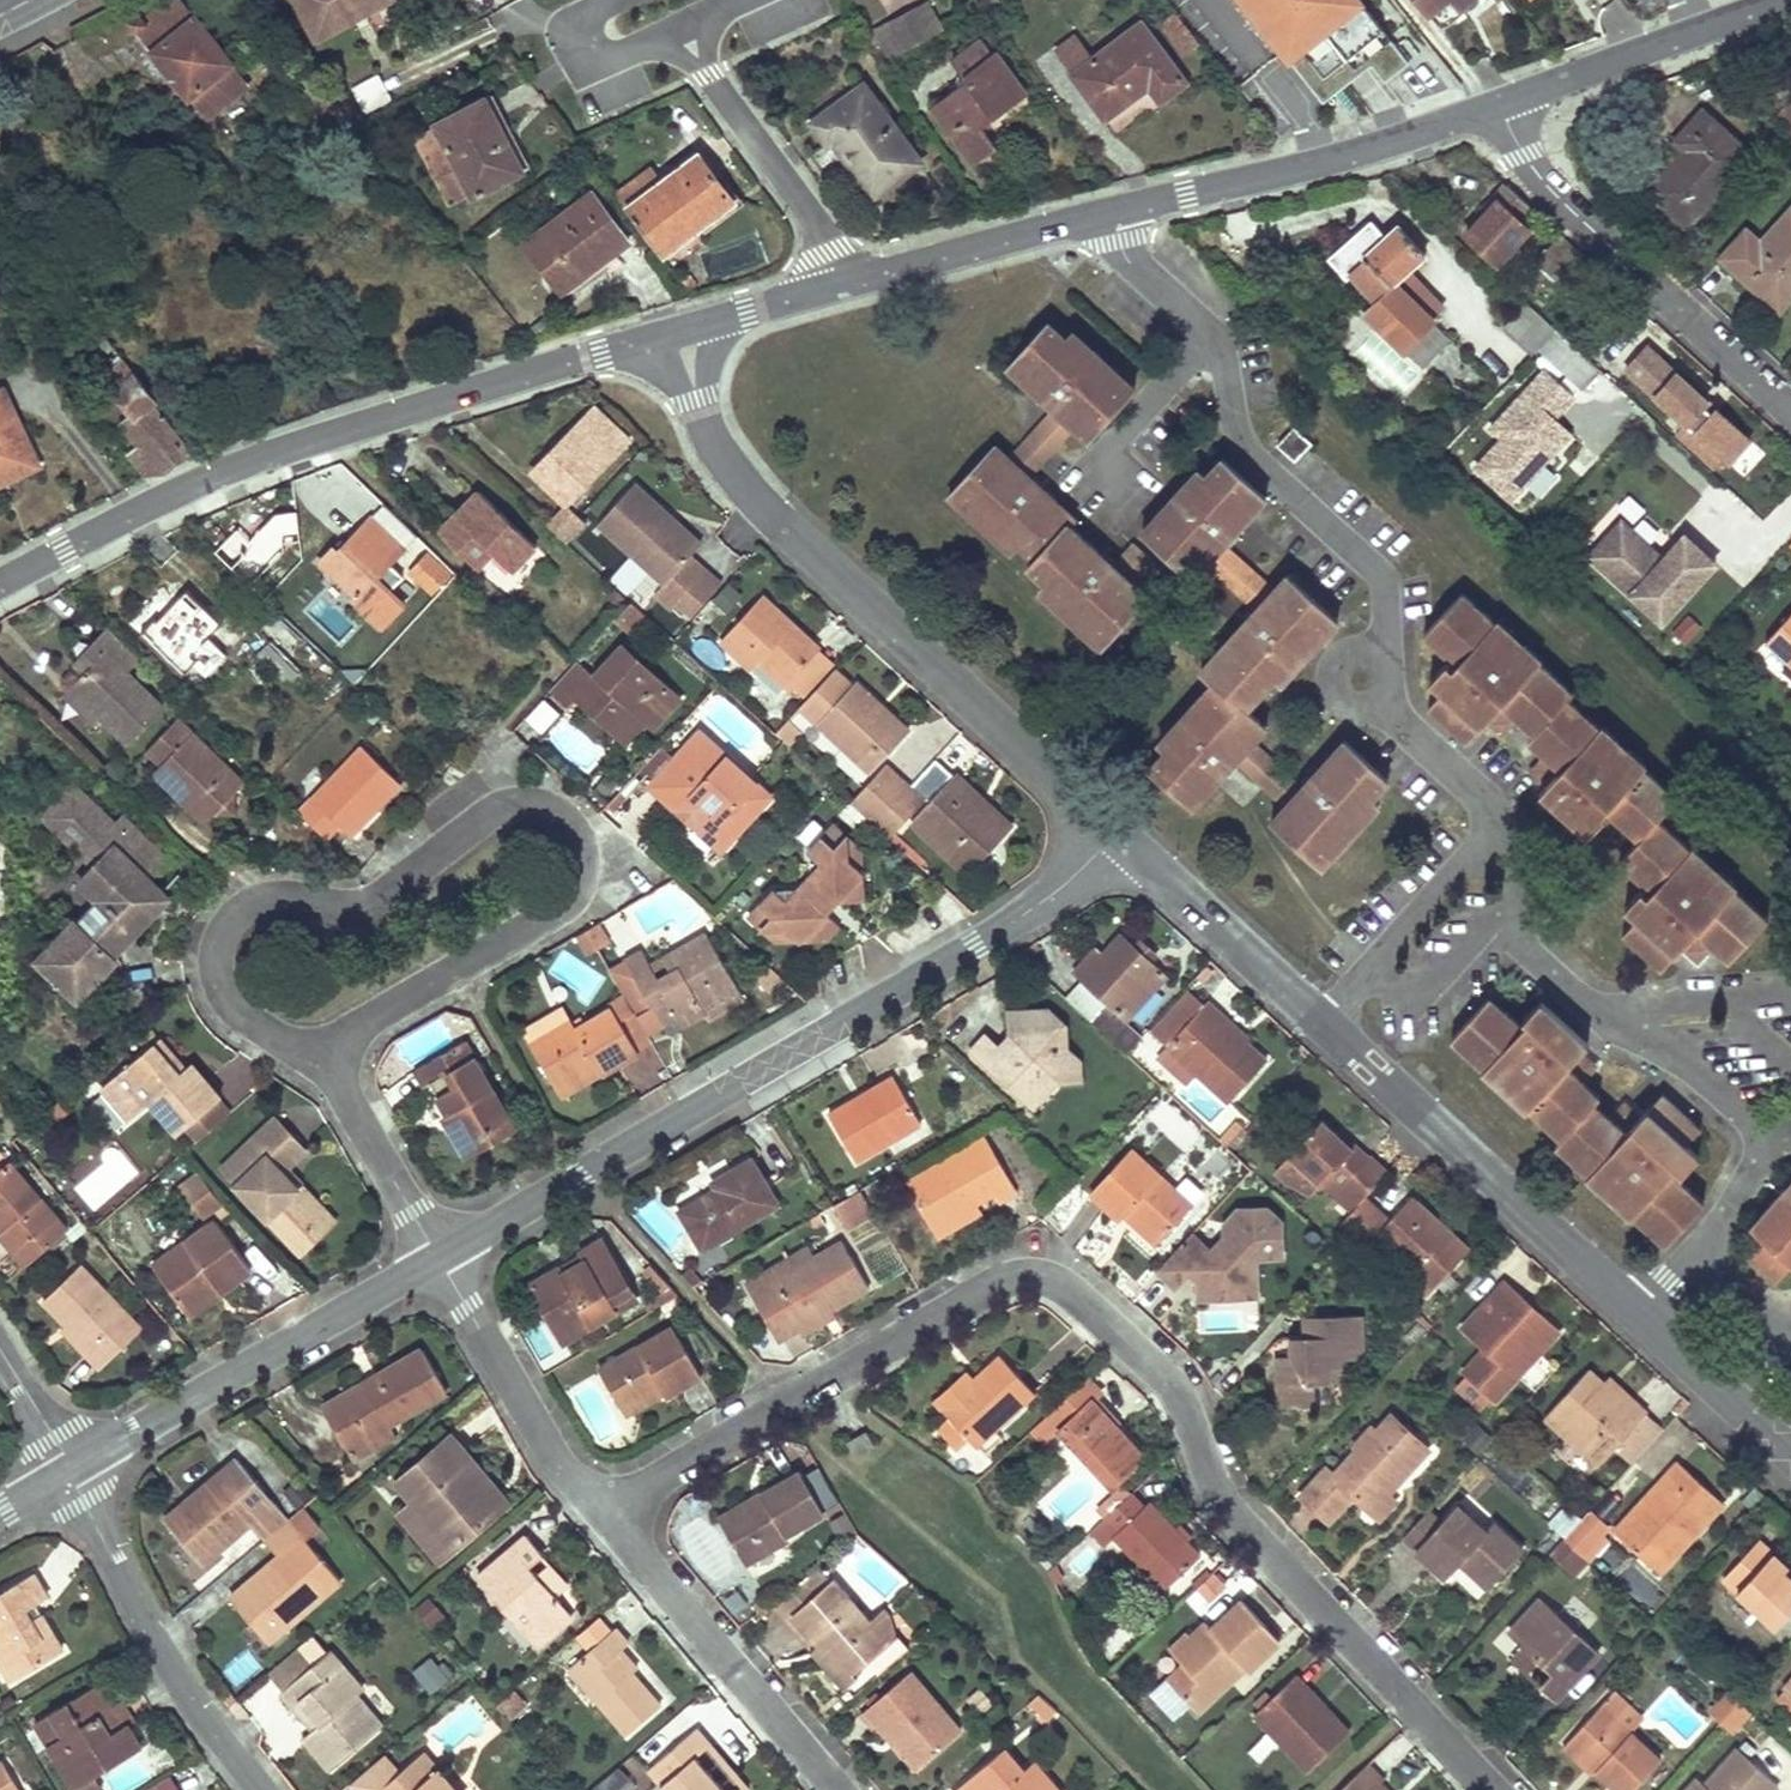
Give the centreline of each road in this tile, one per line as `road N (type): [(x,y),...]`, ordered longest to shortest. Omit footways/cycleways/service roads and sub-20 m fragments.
road 1 (residential): [(605,1511),(994,1282),(1035,1274),(1066,1286),(1172,1384),(1219,1489),(1257,1542),(1489,1789)]
road 2 (residential): [(319,1055),(562,905),(580,875),(573,831),(540,804),(495,809),(347,908),(265,900),(234,919),(216,948),(226,989),(282,1039)]
road 3 (residential): [(435,1258),(976,947),(1051,898),(1116,835)]
road 4 (residential): [(0,585),(211,480),(647,340)]
road 5 (residential): [(699,402),(717,454),(774,516),(1116,835)]
road 6 (residential): [(1693,1255),(1757,1165),(1763,1130),(1685,1061),(1598,1012),(1524,948),(1498,825)]
road 7 (residential): [(1380,659),(1386,588),(1377,569),(1251,460),(1214,335),(1130,264),(1113,213)]
road 8 (residential): [(1324,1024),(1637,1314)]
road 9 (residential): [(1500,105),(1546,182),(1790,410)]
road 10 (residential): [(72,1471),(435,1258)]
road 11 (residential): [(1113,213),(1327,162),(1500,105)]
road 12 (residential): [(258,1789),(185,1698),(146,1631),(72,1471)]
road 13 (residential): [(605,1511),(834,1789)]
road 14 (residential): [(435,1258),(550,1459),(605,1511)]
road 15 (residential): [(838,285),(809,213),(681,30)]
road 16 (residential): [(1500,105),(1781,0)]
road 17 (residential): [(838,285),(1113,213)]
road 18 (residential): [(1116,835),(1324,1024)]
road 19 (residential): [(1324,1024),(1498,825)]
road 20 (residential): [(319,1055),(435,1258)]
road 21 (residential): [(1637,1314),(1790,1456)]
road 22 (residential): [(1498,825),(1479,796),(1383,703)]
road 23 (residential): [(72,1471),(0,1350)]
road 24 (residential): [(617,0),(592,36),(629,46),(681,30)]
road 25 (residential): [(1790,1345),(1693,1255)]
road 26 (residential): [(711,322),(838,285)]
road 27 (residential): [(1380,659),(1354,655),(1333,685),(1359,711),(1383,703)]

